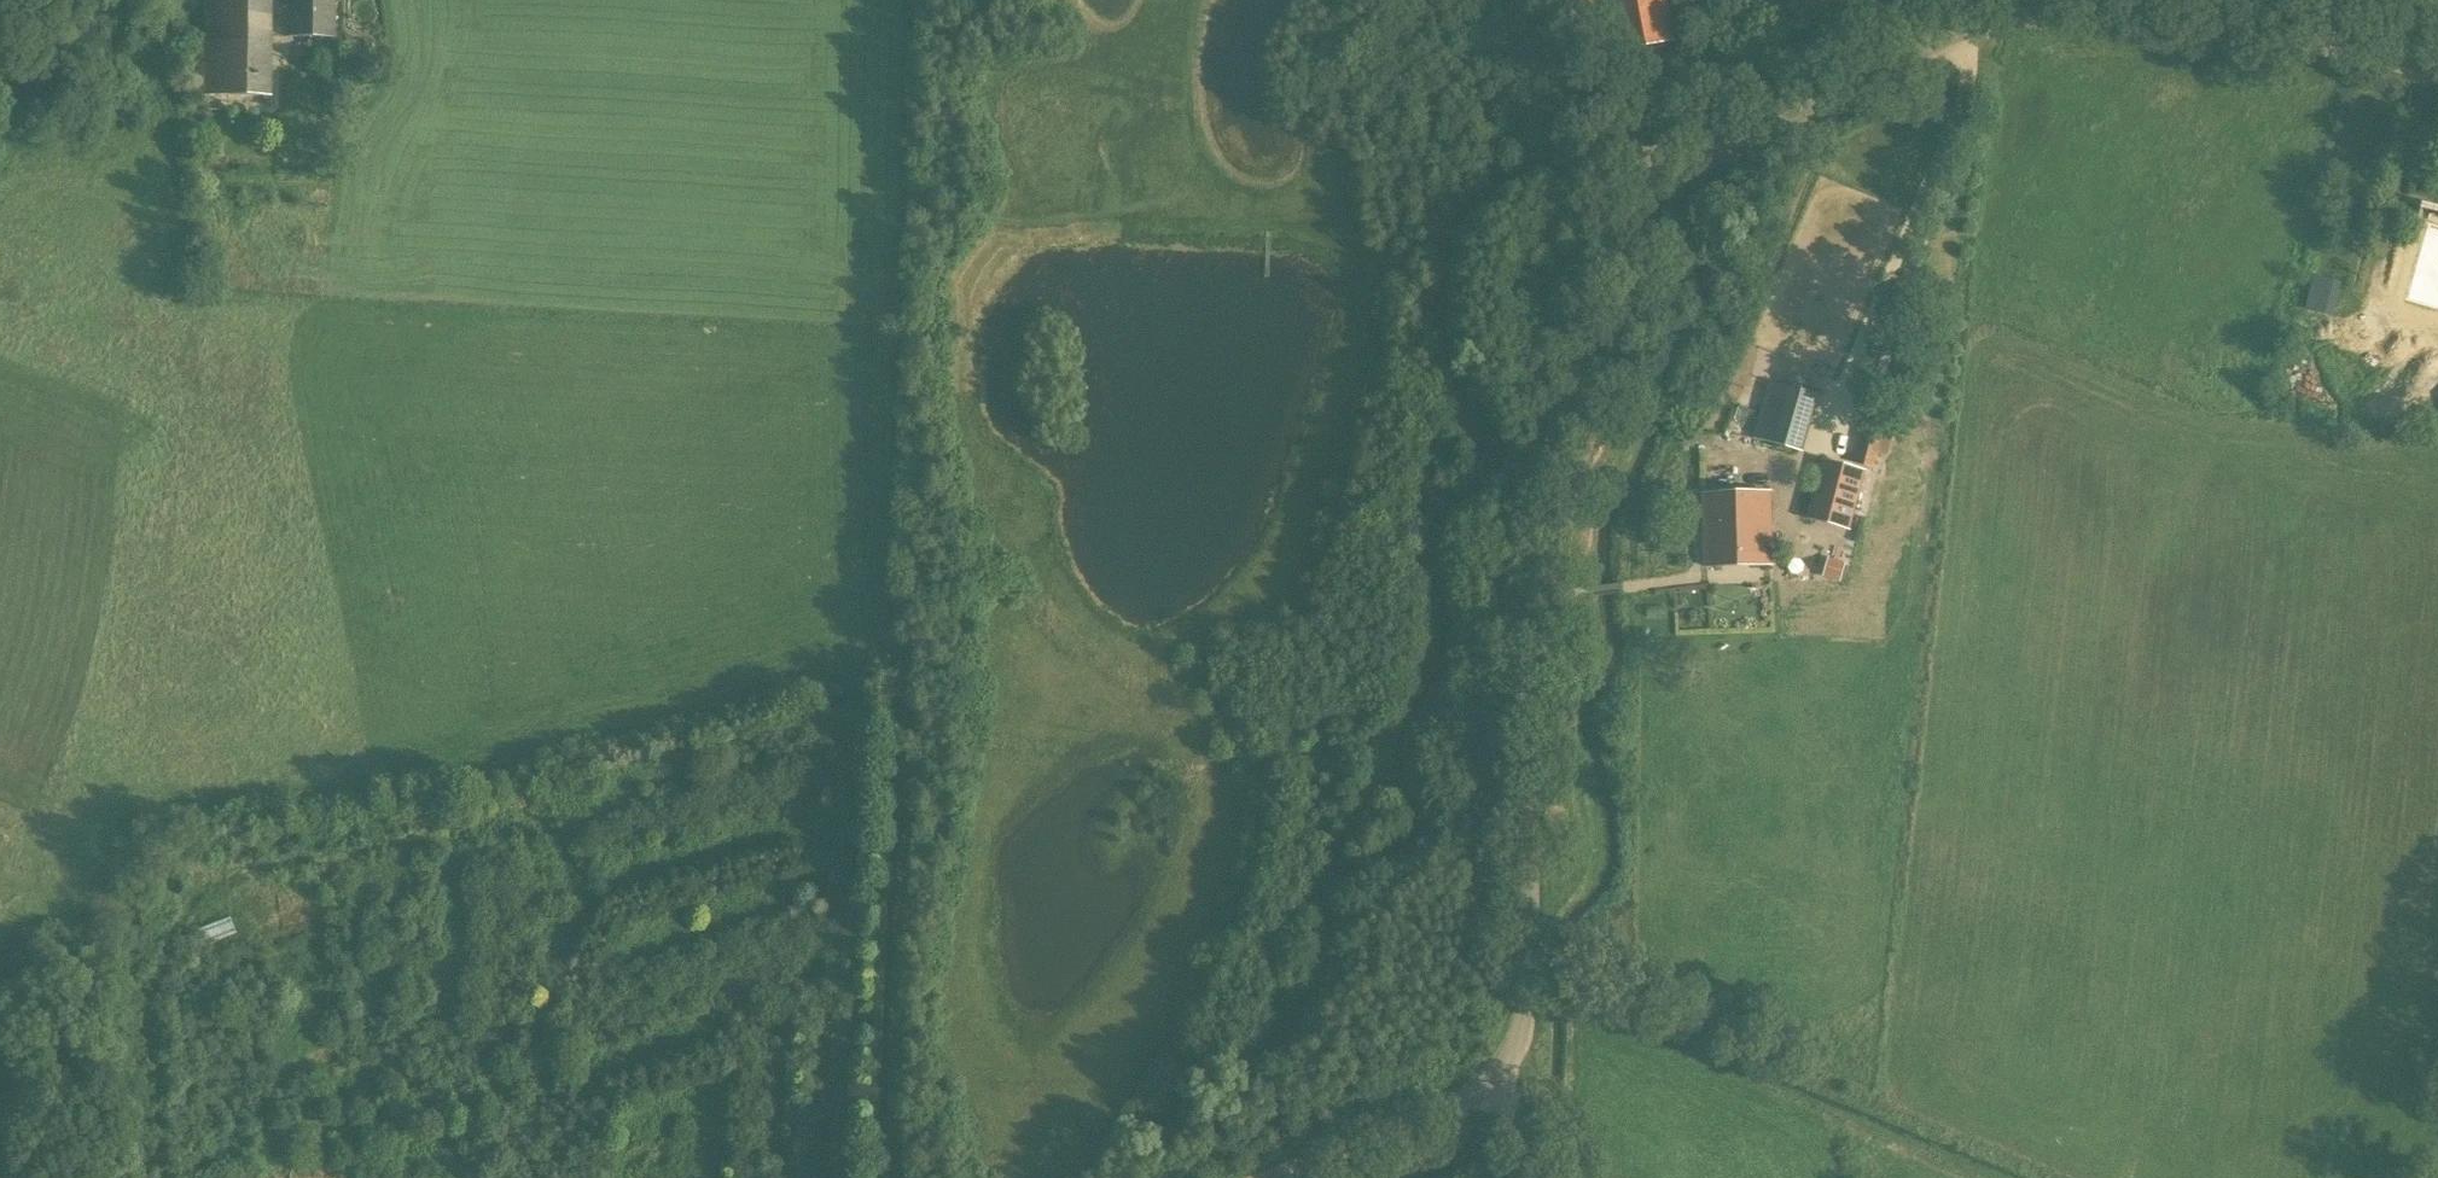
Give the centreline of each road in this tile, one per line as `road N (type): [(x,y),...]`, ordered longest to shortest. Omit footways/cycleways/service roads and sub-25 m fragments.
road 1 (unclassified): [(1519,1050),(1541,619),(1642,197)]
road 2 (unclassified): [(2437,75),(1984,13),(1696,156),(1642,197)]
road 3 (unclassified): [(1286,1177),(1465,1106),(1519,1050)]
road 4 (unclassified): [(1642,197),(1627,123),(1572,0)]
road 5 (unclassified): [(1508,1177),(1519,1050)]

